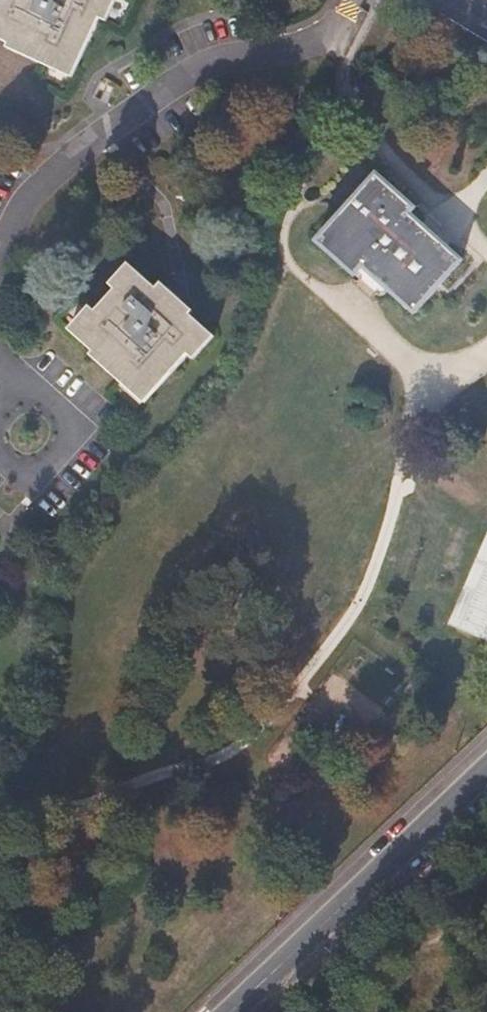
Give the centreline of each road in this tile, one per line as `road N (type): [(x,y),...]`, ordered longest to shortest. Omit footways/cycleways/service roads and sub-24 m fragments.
road 1 (secondary): [(231,1011),(486,770)]

